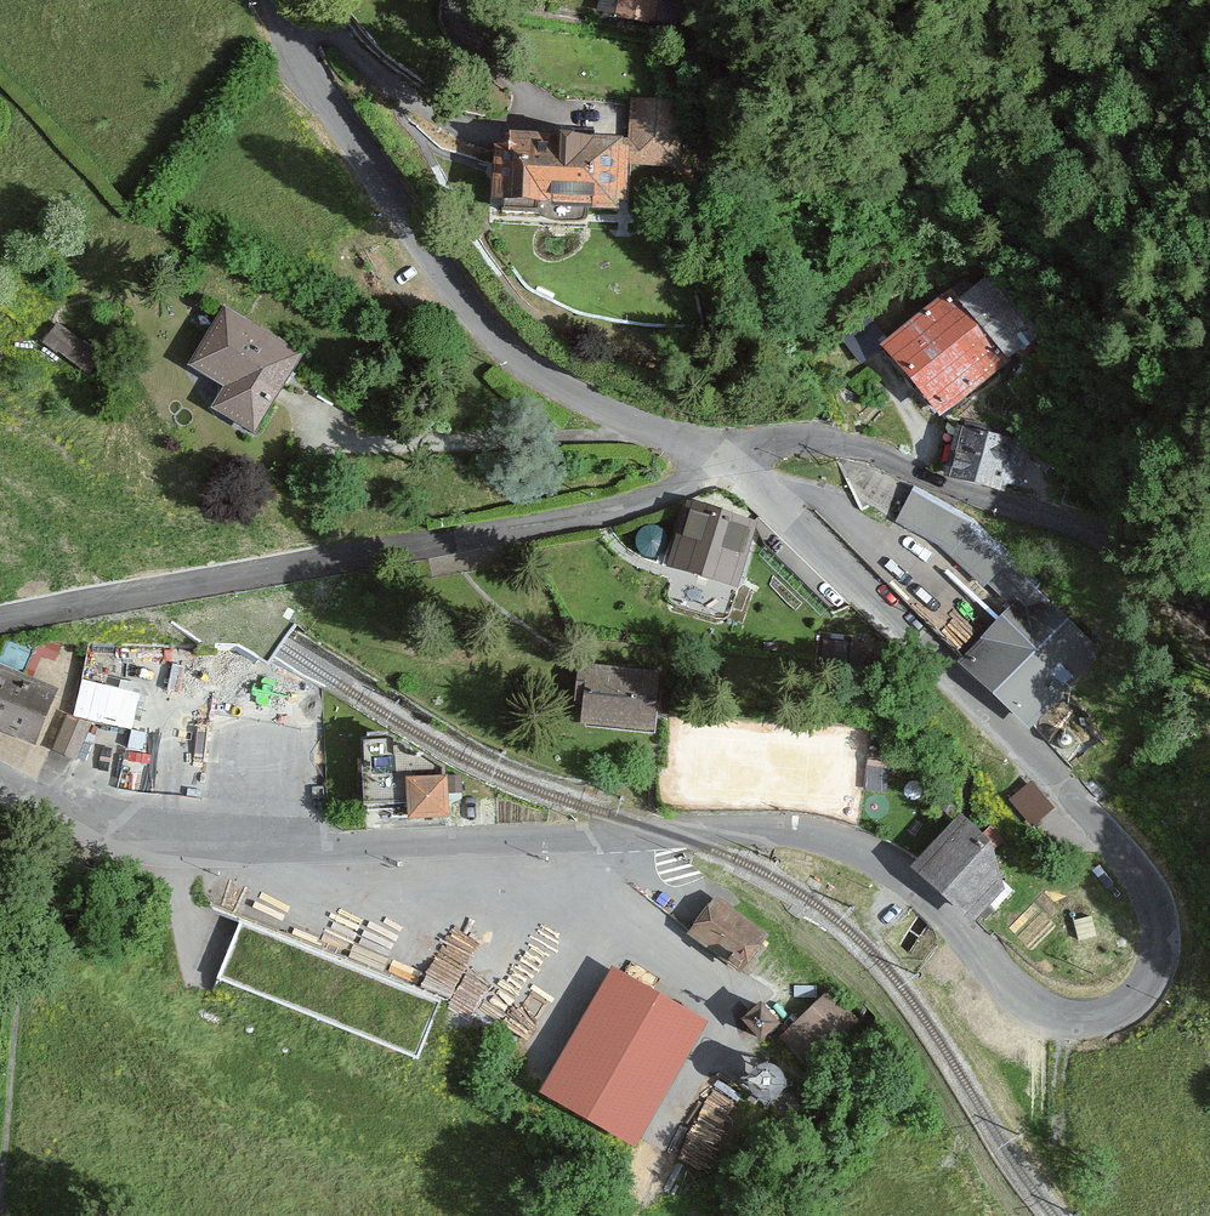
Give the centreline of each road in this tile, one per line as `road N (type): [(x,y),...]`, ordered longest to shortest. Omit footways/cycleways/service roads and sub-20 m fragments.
road 1 (tertiary): [(0,779),(88,819),(188,843),(321,847),(661,831),(809,834),(855,848),(910,880),(1018,992),(1047,1011),(1088,1018),(1133,998),(1151,975),(1160,936),(1148,889),(1125,854),(749,480),(717,459)]
road 2 (residential): [(717,459),(677,487),(605,510),(0,621)]
road 3 (unclassified): [(276,0),(366,166),(500,346),(584,400),(717,459)]
road 4 (unclassified): [(1209,622),(1108,541),(870,452),(809,438),(717,459)]

